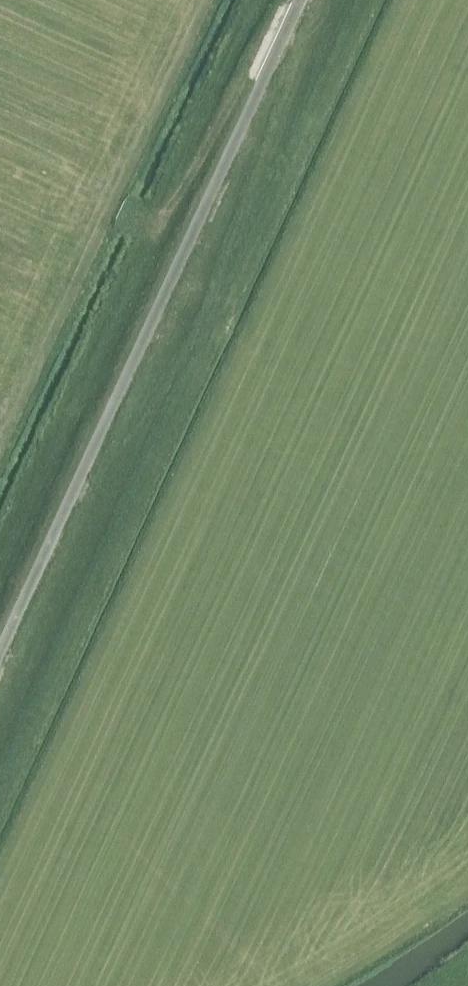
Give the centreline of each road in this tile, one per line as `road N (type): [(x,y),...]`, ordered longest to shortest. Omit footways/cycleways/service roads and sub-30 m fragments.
road 1 (track): [(0,653),(301,0)]

